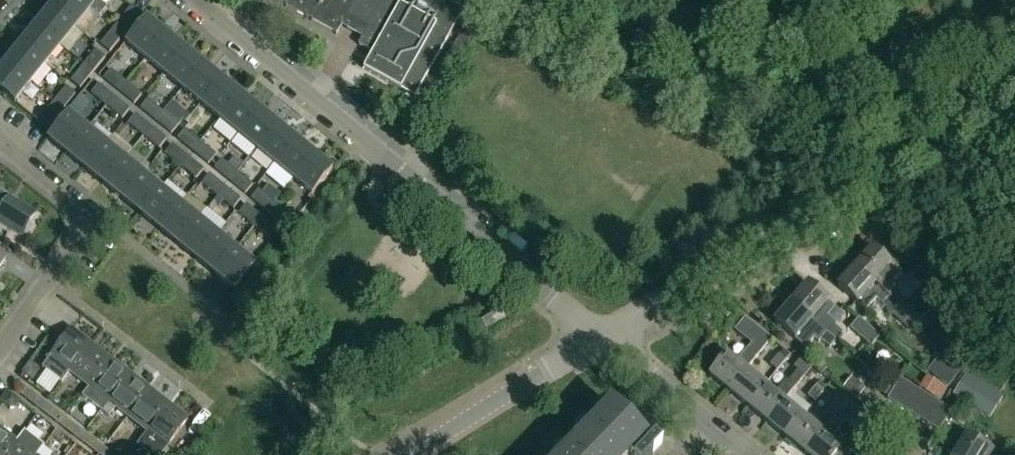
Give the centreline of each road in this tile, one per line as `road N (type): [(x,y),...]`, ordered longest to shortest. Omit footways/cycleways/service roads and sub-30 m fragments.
road 1 (residential): [(596,338),(188,0)]
road 2 (residential): [(596,338),(927,160),(1014,90)]
road 3 (residential): [(0,346),(78,237),(82,212),(0,141)]
road 4 (residential): [(419,454),(596,338)]
road 5 (residential): [(744,454),(596,338)]

